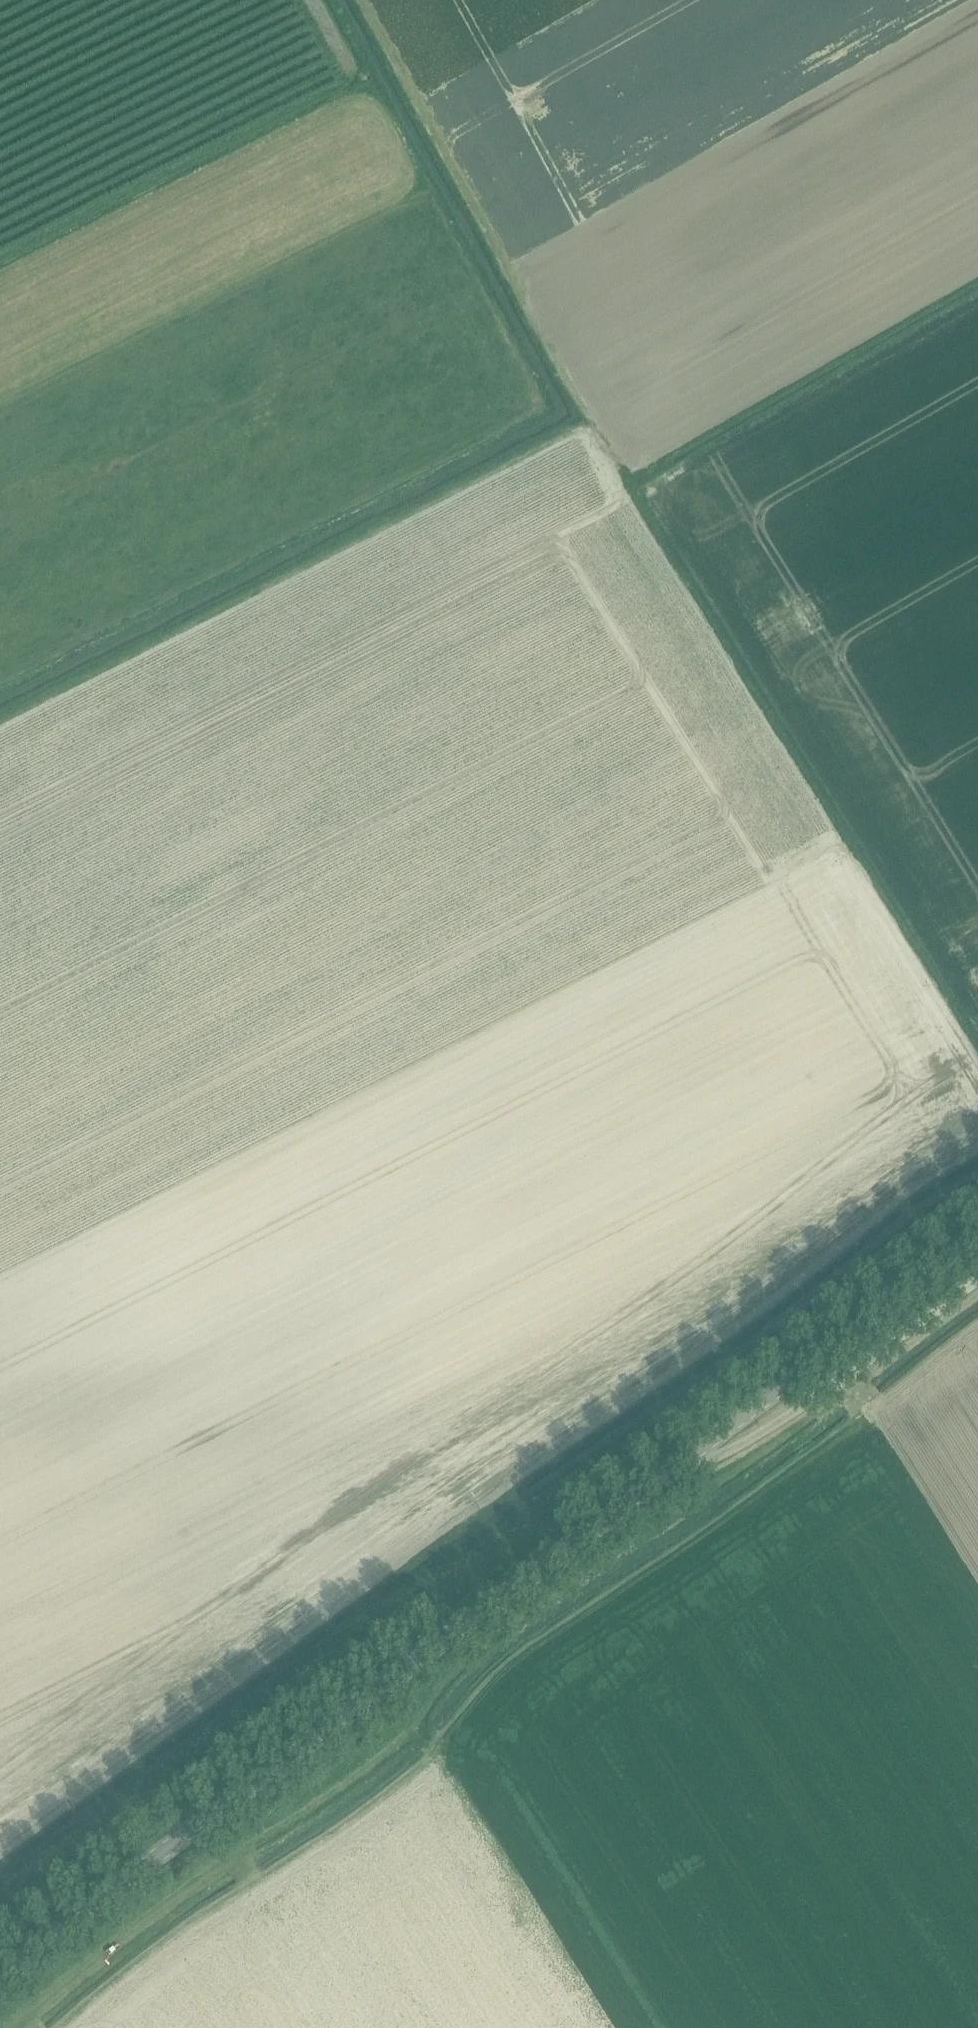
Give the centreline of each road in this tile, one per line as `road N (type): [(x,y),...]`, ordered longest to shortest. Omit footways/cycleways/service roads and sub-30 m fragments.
road 1 (tertiary): [(0,1992),(977,1247)]

